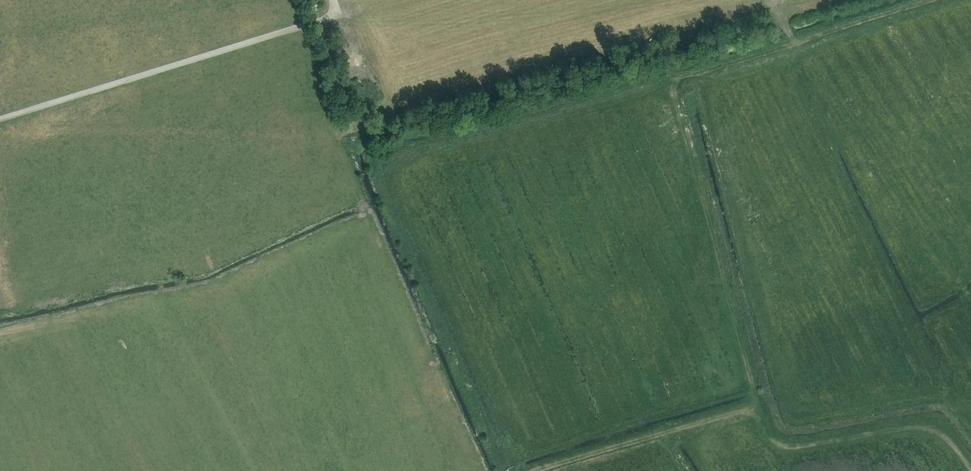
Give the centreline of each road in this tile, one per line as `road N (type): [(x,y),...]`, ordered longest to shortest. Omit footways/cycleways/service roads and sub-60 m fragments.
road 1 (track): [(928,0),(793,42),(781,21),(352,136),(513,470)]

